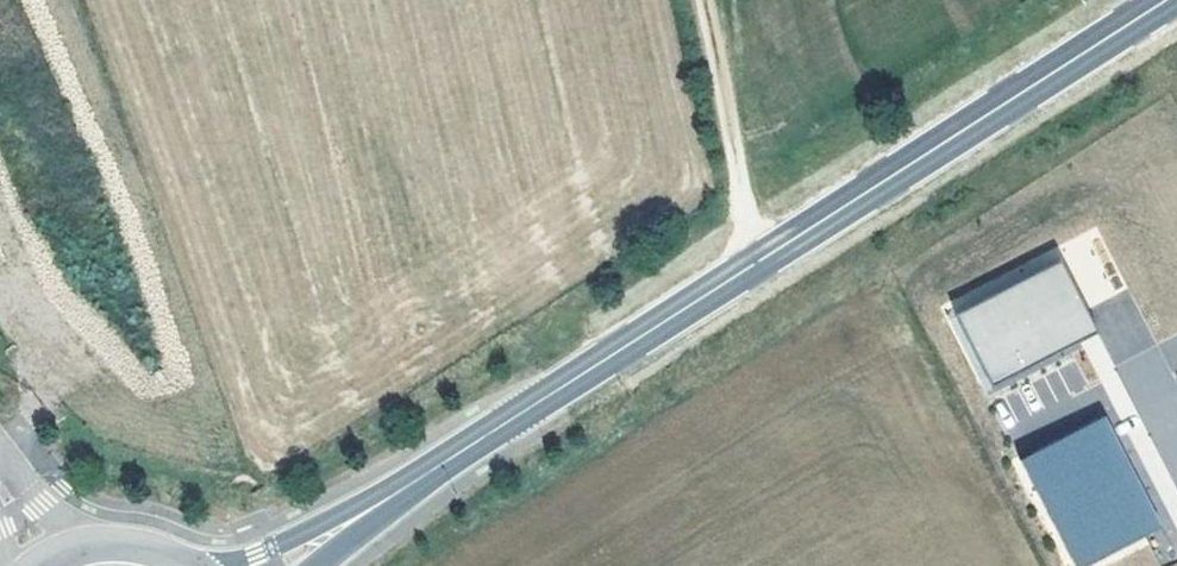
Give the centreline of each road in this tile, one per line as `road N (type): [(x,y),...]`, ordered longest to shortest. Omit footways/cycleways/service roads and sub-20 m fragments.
road 1 (primary): [(1165,0),(467,448)]
road 2 (primary): [(467,448),(262,552),(217,562),(178,559)]
road 3 (track): [(757,262),(701,0)]
road 4 (primary): [(320,565),(467,448)]
road 5 (unclassified): [(96,546),(36,501),(0,460)]

